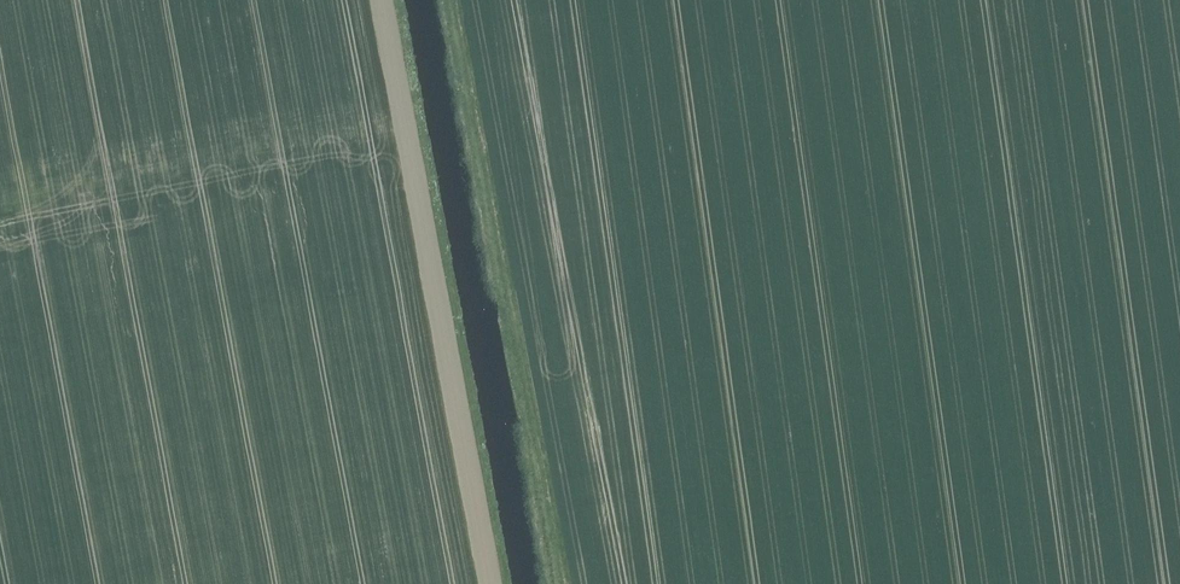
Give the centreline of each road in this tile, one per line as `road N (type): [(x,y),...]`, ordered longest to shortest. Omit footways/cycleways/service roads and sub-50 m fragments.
road 1 (track): [(366,133),(0,223)]

